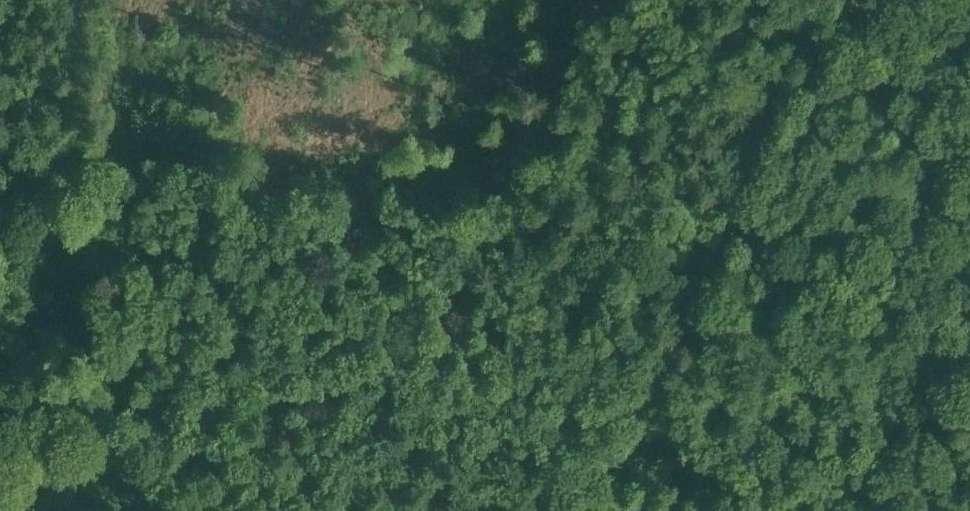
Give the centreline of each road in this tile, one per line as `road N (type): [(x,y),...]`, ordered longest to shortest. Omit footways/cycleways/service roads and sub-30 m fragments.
road 1 (track): [(599,510),(803,0)]

